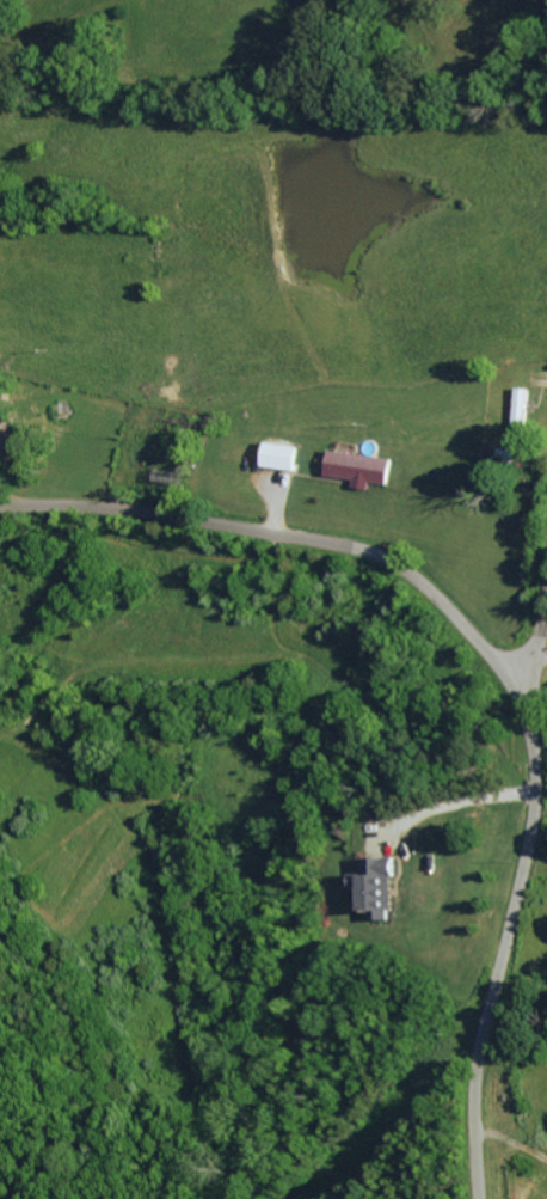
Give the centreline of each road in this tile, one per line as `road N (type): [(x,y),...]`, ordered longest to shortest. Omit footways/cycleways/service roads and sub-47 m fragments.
road 1 (residential): [(0,504),(127,508),(371,553),(426,587),(490,656)]
road 2 (residential): [(484,1051),(534,824),(530,741),(490,656)]
road 3 (residential): [(485,1198),(484,1051)]
road 4 (residential): [(533,763),(542,635)]

